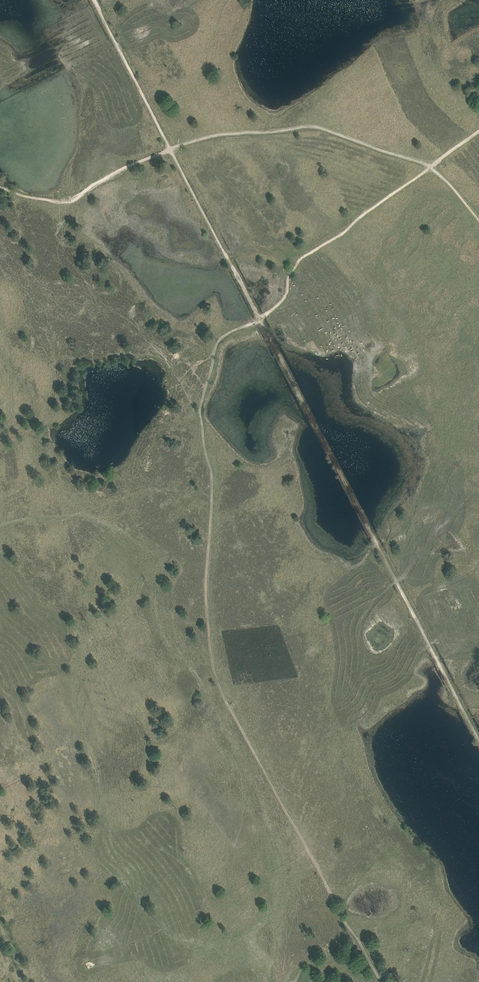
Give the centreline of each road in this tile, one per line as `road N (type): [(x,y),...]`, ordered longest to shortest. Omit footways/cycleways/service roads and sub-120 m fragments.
road 1 (track): [(260,319),(478,740)]
road 2 (track): [(170,149),(260,319)]
road 3 (track): [(93,0),(170,149)]

